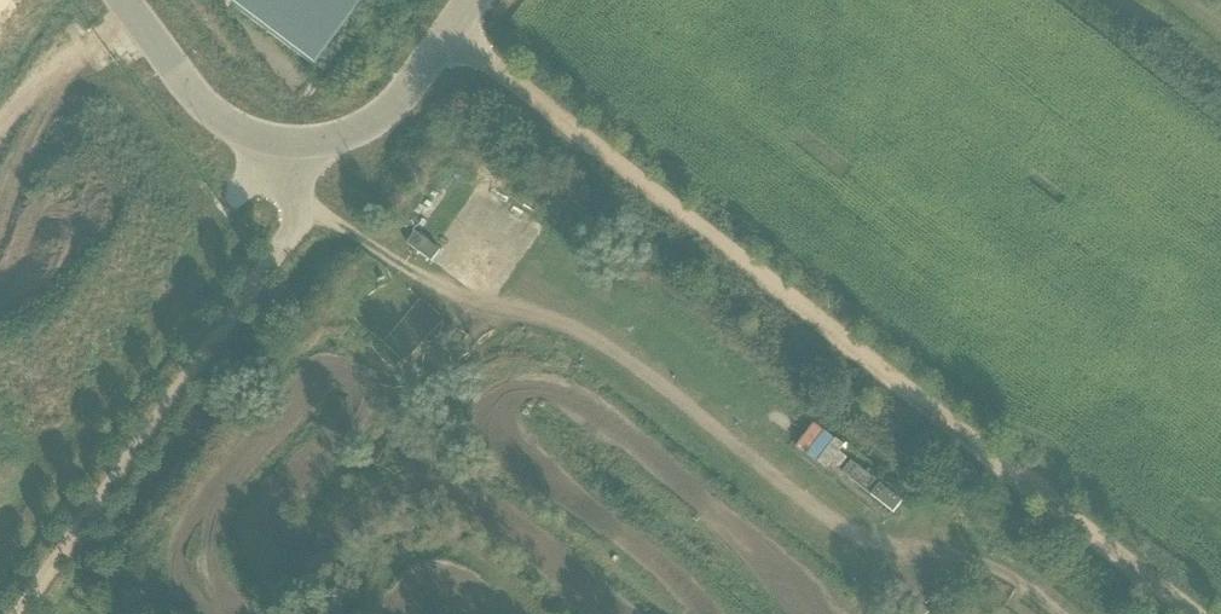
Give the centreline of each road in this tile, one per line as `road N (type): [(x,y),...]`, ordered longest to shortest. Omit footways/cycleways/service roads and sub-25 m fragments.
road 1 (track): [(1187,613),(452,33)]
road 2 (track): [(301,203),(425,281),(598,339),(849,534),(976,559),(1060,613)]
road 3 (track): [(10,613),(299,227),(306,149)]
road 4 (unclassified): [(306,149),(235,130),(197,102),(118,0)]
road 5 (unclassified): [(306,149),(354,135),(399,106),(476,0)]

